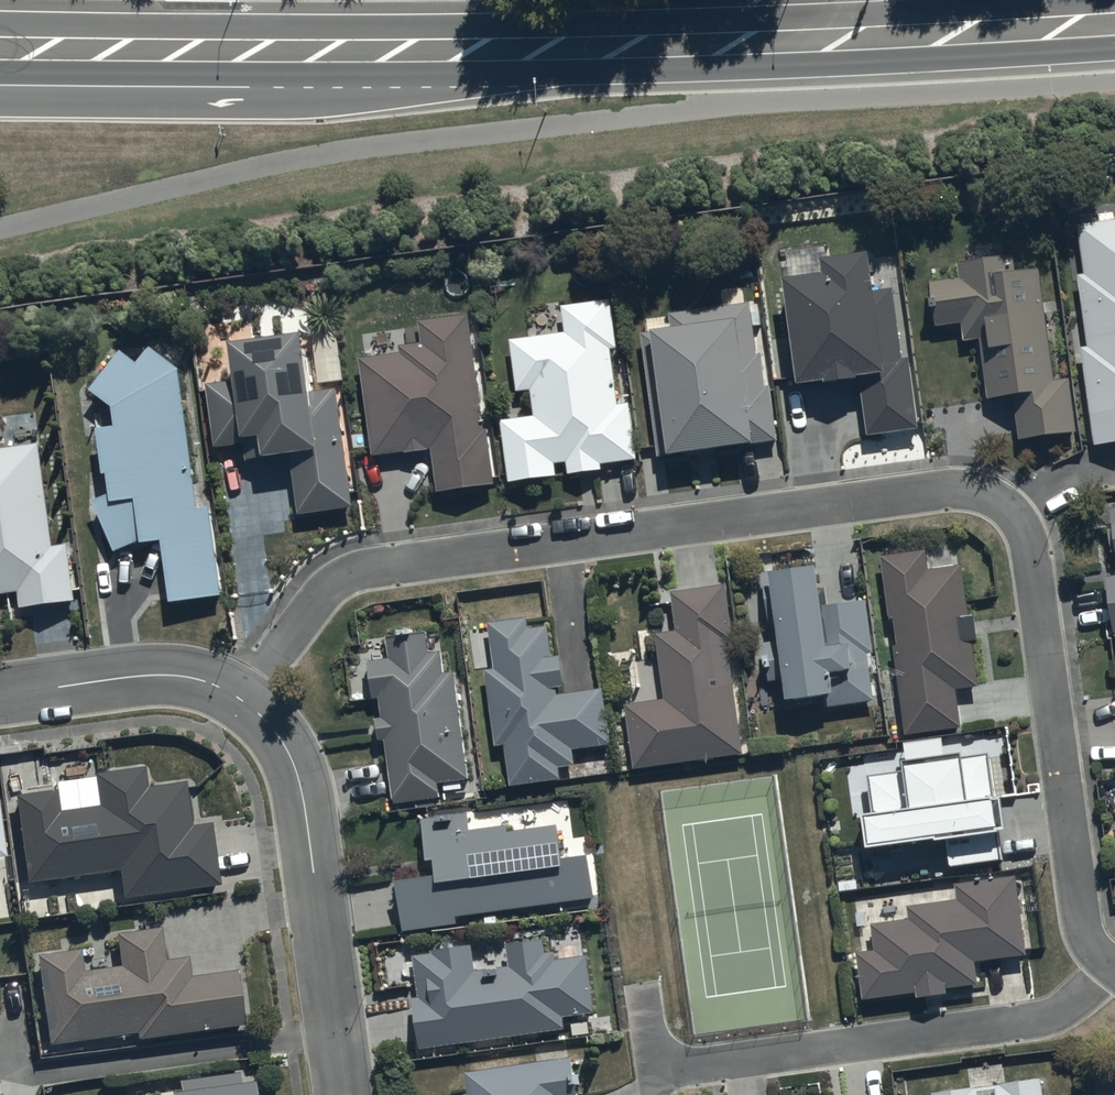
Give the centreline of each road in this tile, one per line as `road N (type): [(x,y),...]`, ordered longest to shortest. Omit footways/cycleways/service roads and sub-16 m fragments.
road 1 (residential): [(1113,966),(1083,929),(1031,554),(1010,510),(991,496),(944,489),(361,570),(317,598),(250,701)]
road 2 (secondary): [(0,53),(690,45),(1114,23)]
road 3 (residential): [(1113,966),(1086,993),(1037,1020),(673,1070)]
road 4 (residential): [(343,1094),(301,789),(286,739),(250,701)]
road 5 (residential): [(250,701),(183,674),(0,695)]

